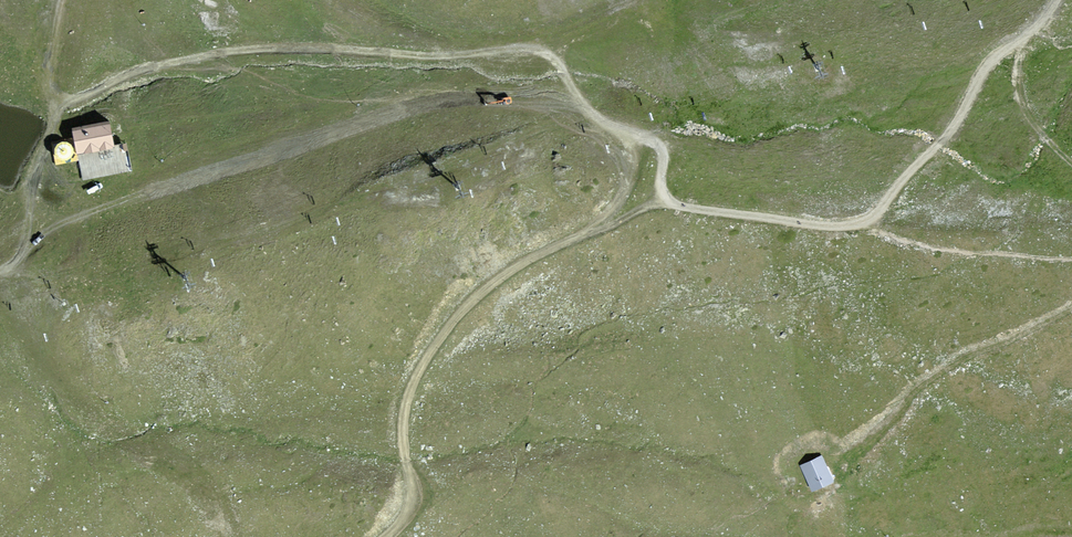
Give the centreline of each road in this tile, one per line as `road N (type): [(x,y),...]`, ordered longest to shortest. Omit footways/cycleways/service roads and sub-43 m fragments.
road 1 (track): [(1057,0),(990,63),(949,134),(874,216),(852,226),(675,205),(661,190),(657,144),(600,119),(558,63),(538,51),(229,52),(154,67),(60,102)]
road 2 (track): [(382,536),(409,498),(402,434),(408,396),(451,324),(527,261),(645,207),(672,203)]
road 3 (track): [(60,102),(32,182),(25,244),(0,271)]
road 4 (track): [(617,128),(634,155),(630,182),(580,237)]

